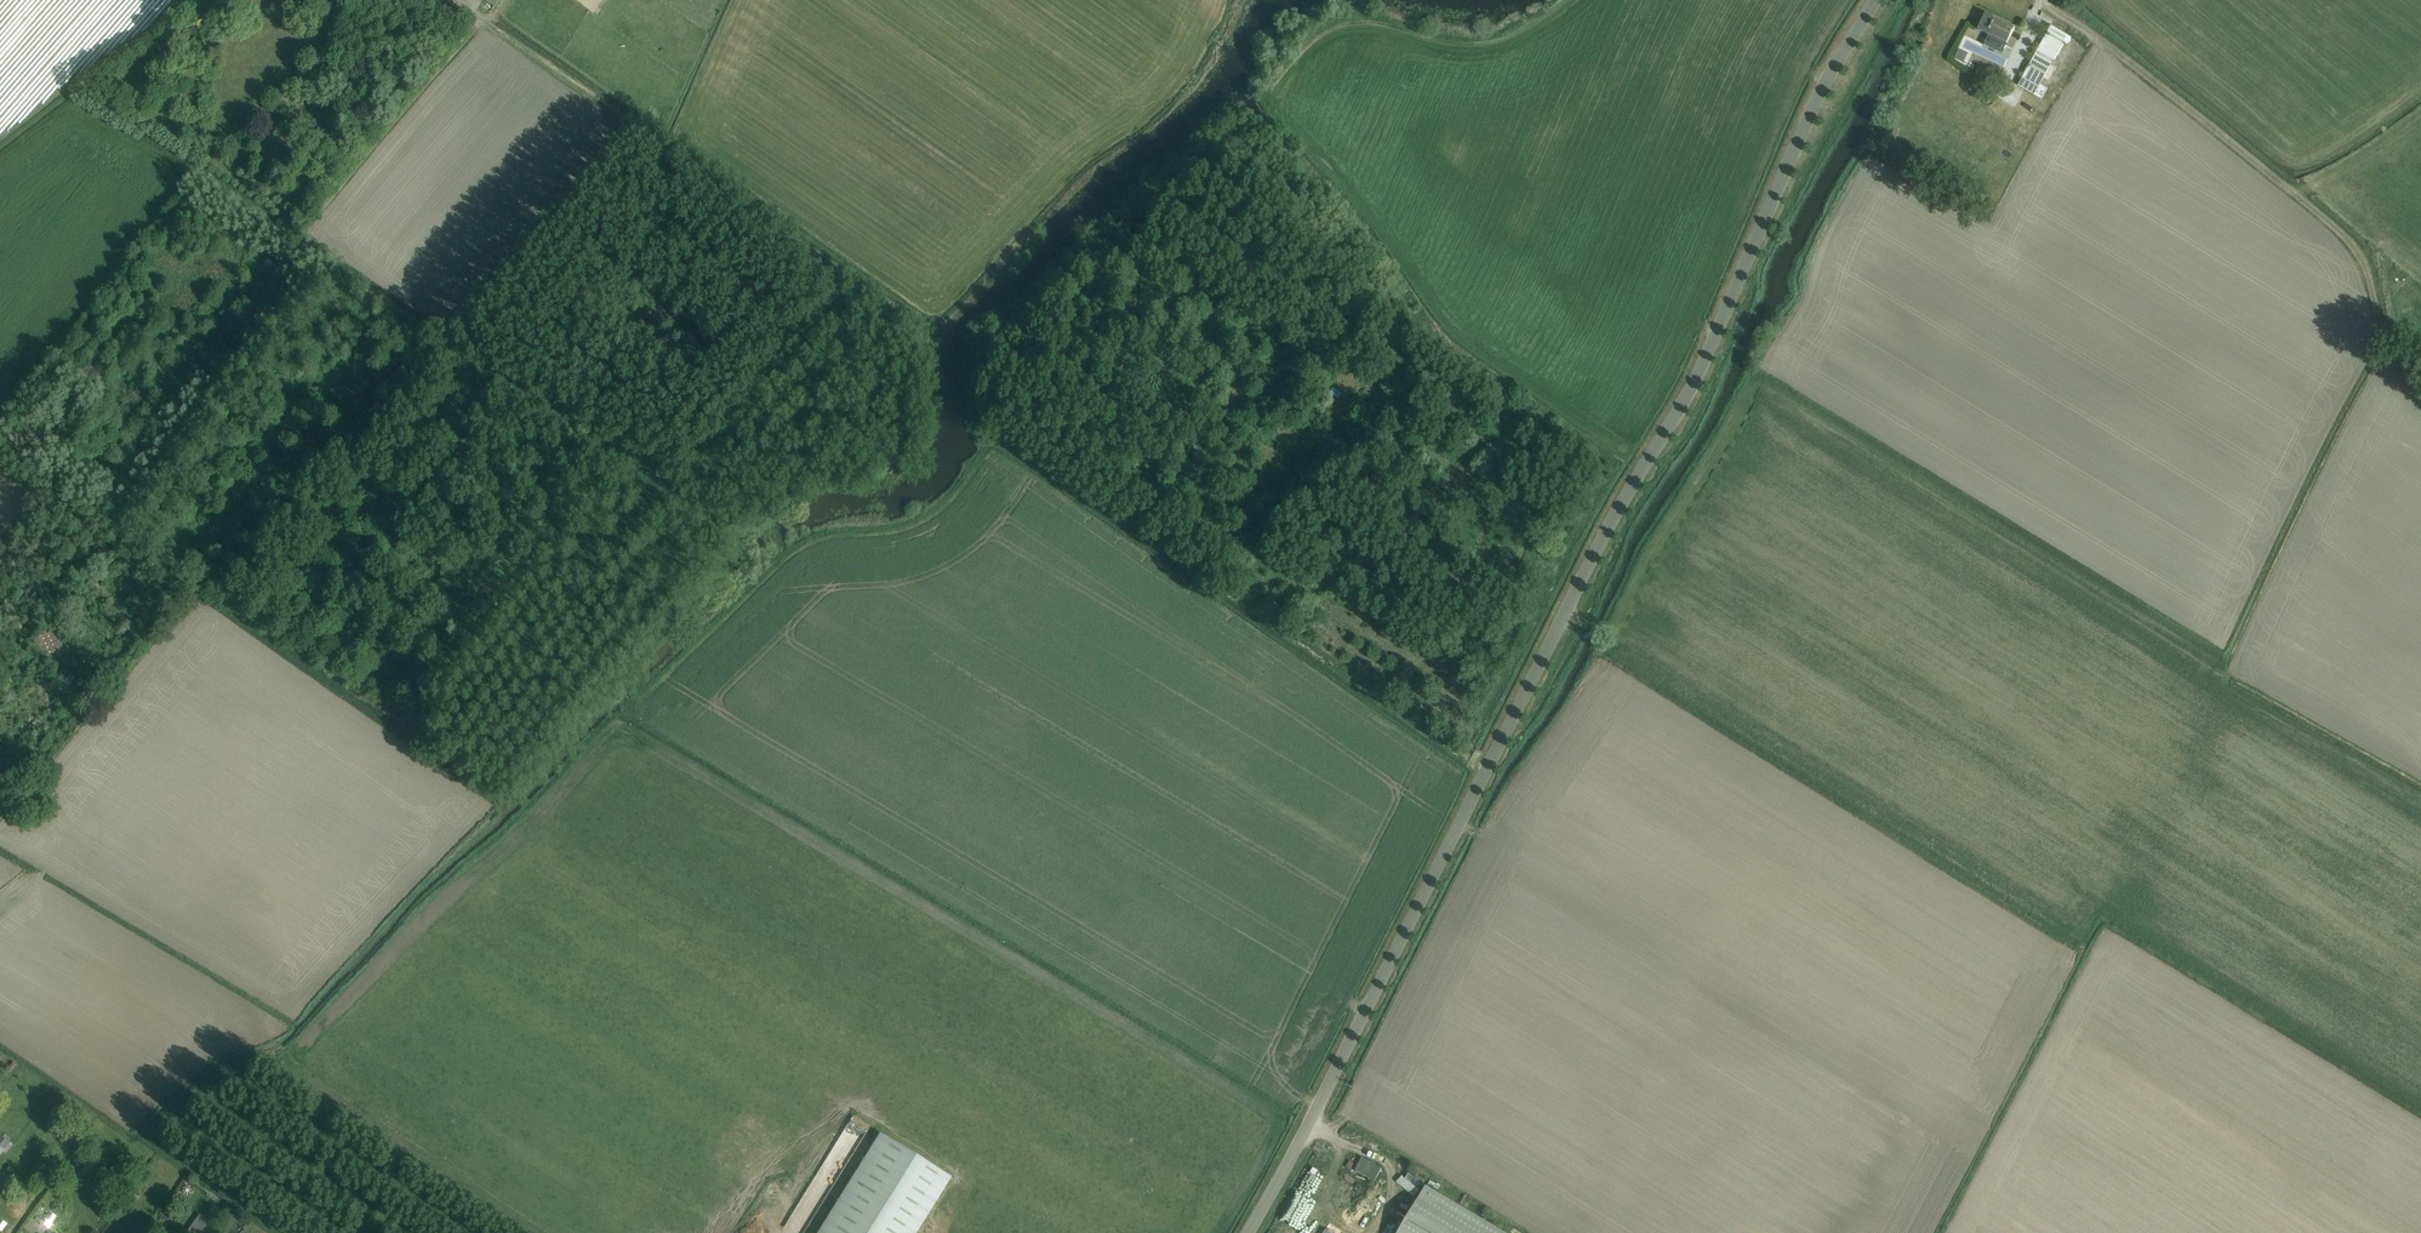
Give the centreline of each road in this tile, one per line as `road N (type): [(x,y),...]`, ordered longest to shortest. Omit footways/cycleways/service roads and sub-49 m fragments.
road 1 (unclassified): [(1247,1232),(1613,517),(1686,398),(1817,97),(1876,0)]

